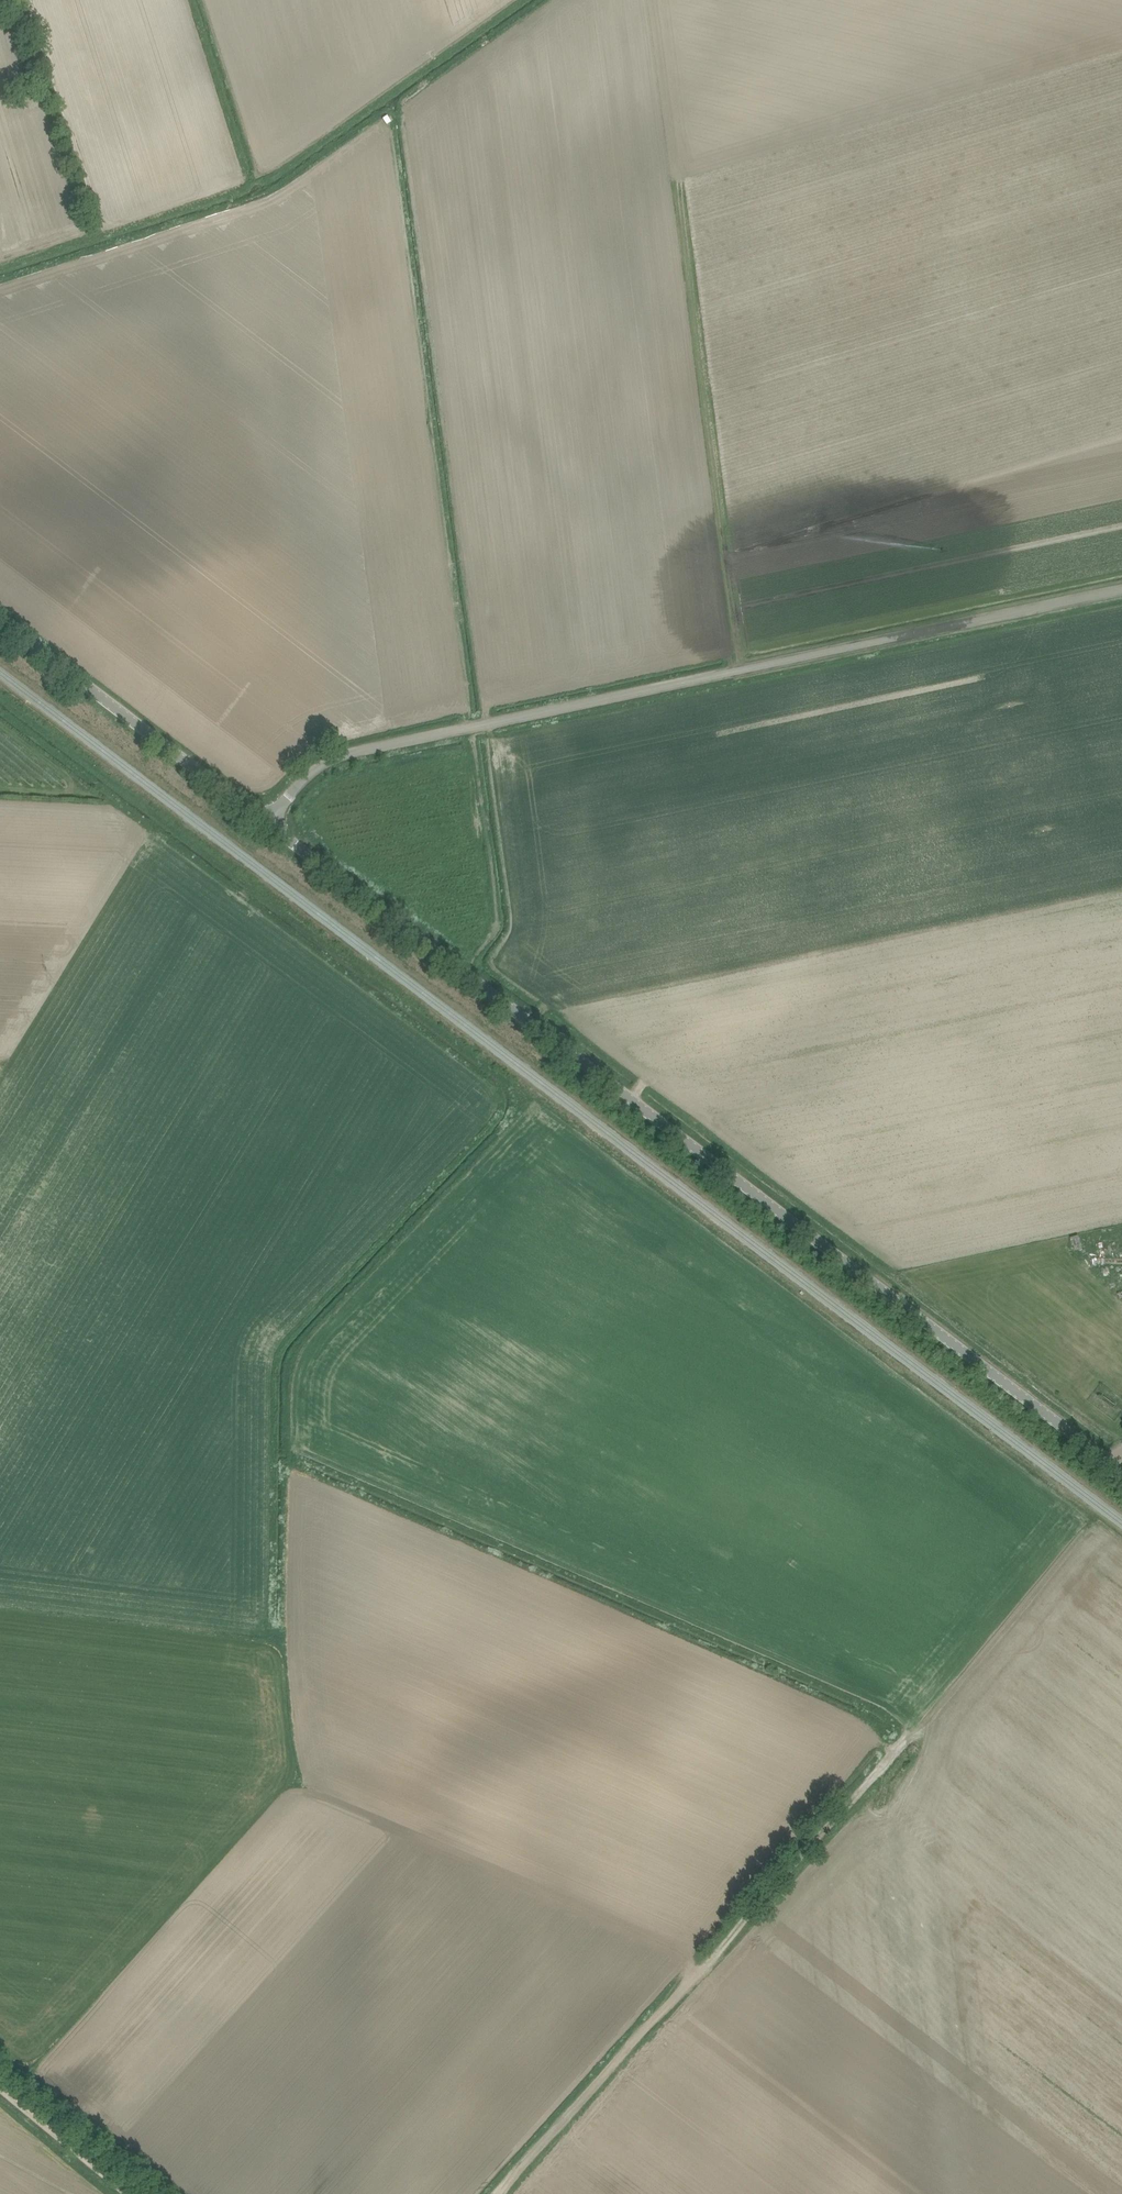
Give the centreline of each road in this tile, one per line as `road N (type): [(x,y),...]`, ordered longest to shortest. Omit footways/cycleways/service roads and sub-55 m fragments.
road 1 (unclassified): [(1121,1471),(270,823)]
road 2 (unclassified): [(270,823),(303,778),(348,753),(1121,589)]
road 3 (track): [(503,2193),(904,1747)]
road 4 (track): [(1121,51),(693,179)]
road 5 (unclassified): [(270,823),(0,620)]
road 6 (track): [(0,2083),(133,2193)]

